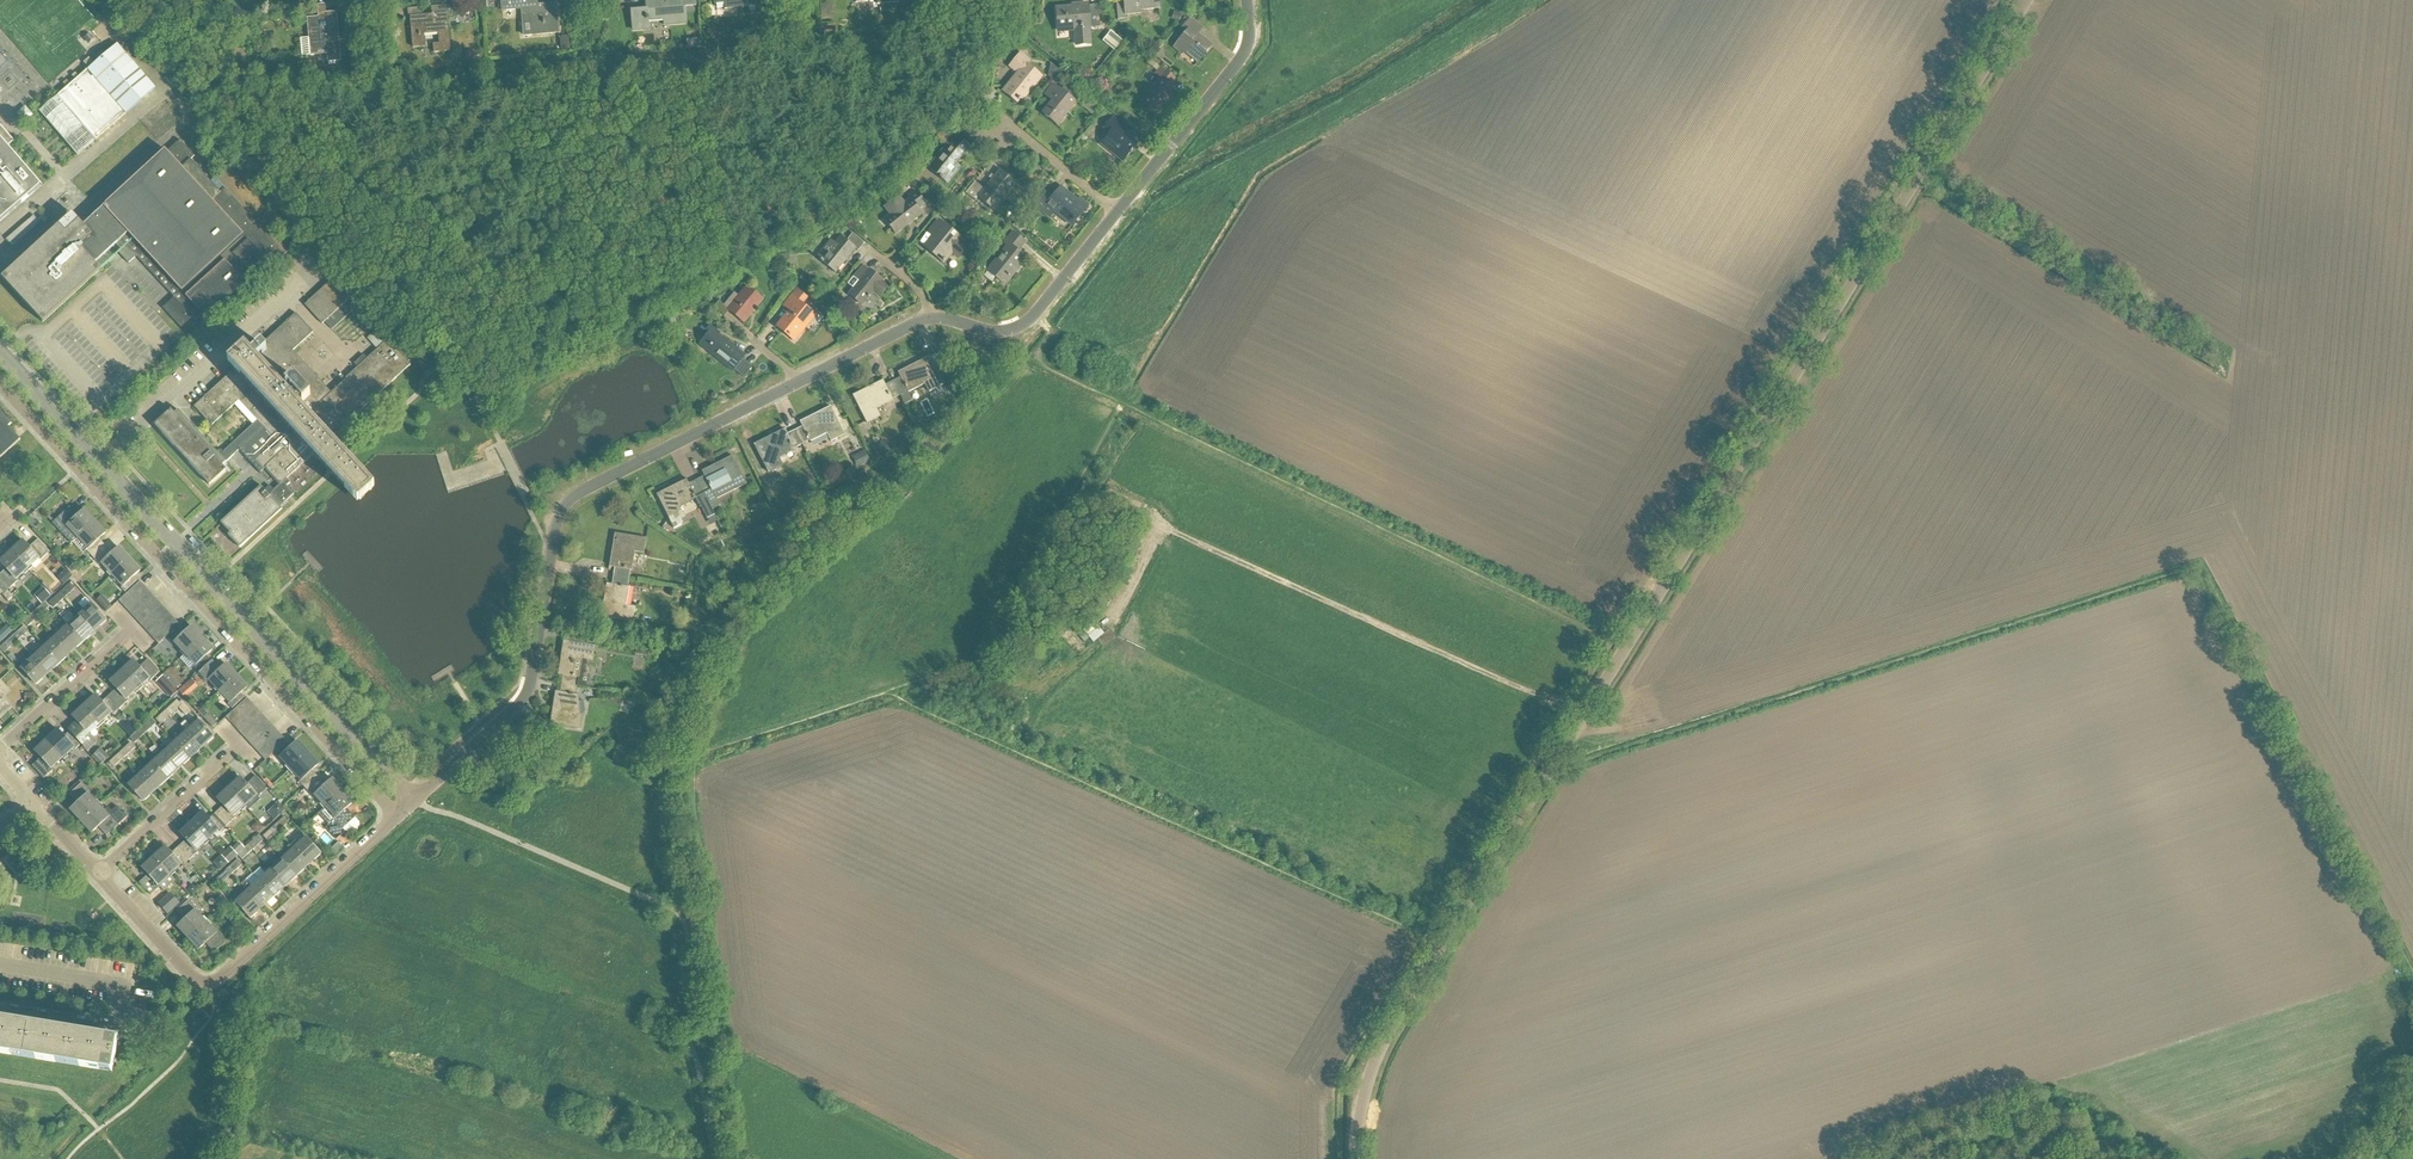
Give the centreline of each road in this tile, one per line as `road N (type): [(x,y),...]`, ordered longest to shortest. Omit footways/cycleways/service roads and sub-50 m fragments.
road 1 (tertiary): [(2027,0),(1376,1056),(1357,1158)]
road 2 (unclassified): [(414,801),(525,700),(556,525),(567,504),(800,382)]
road 3 (unclassified): [(0,352),(414,801)]
road 4 (residential): [(0,384),(397,817)]
road 5 (track): [(1099,498),(1568,710)]
road 6 (unclassified): [(98,874),(194,979),(212,982),(397,817)]
road 7 (residential): [(0,965),(116,986),(112,1014),(0,996)]
road 8 (unclassified): [(1117,211),(1244,54),(1247,0)]
road 9 (unclassified): [(929,318),(996,332),(1023,326),(1117,211)]
road 10 (residential): [(98,874),(238,744)]
road 11 (residential): [(0,749),(131,628)]
road 12 (residential): [(1117,211),(993,112)]
road 13 (unclassified): [(800,382),(929,318)]

